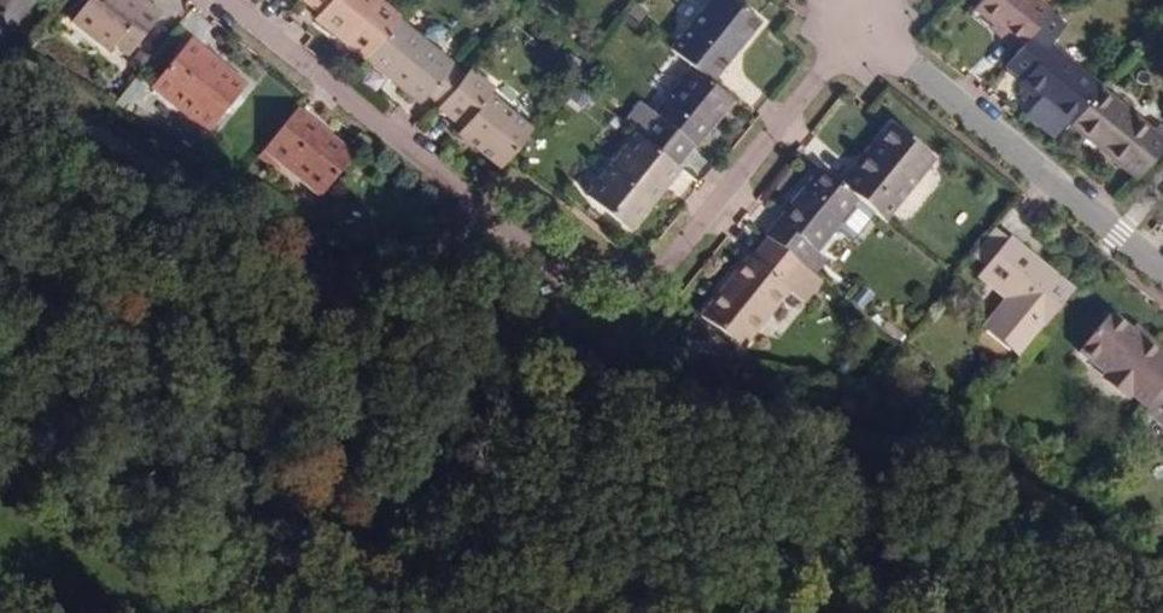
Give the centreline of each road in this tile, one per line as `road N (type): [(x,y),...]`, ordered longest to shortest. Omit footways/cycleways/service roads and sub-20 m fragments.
road 1 (residential): [(866,29),(625,328),(226,0)]
road 2 (residential): [(1162,276),(866,29)]

